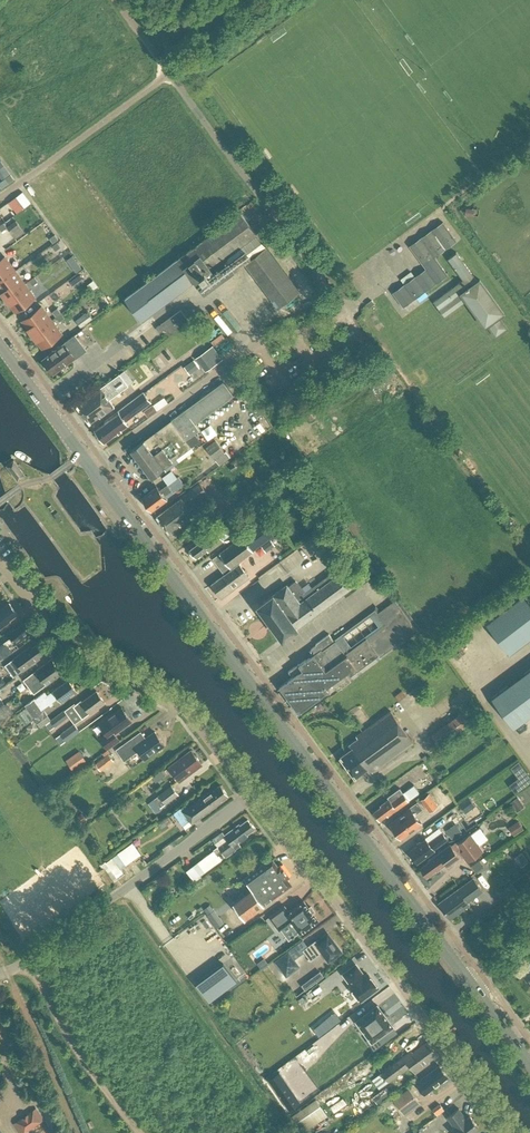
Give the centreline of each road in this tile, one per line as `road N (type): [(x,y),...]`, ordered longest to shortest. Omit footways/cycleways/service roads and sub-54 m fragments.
road 1 (secondary): [(470,986),(91,468)]
road 2 (residential): [(91,468),(254,346),(340,316),(334,294),(169,72)]
road 3 (unclassified): [(508,1132),(251,793)]
road 4 (unclassified): [(251,793),(186,710),(66,645),(0,561)]
road 5 (residential): [(251,793),(0,973)]
road 6 (unclassified): [(0,197),(169,72)]
road 7 (track): [(29,960),(67,1039),(138,1132)]
road 8 (secondary): [(82,455),(0,345)]

